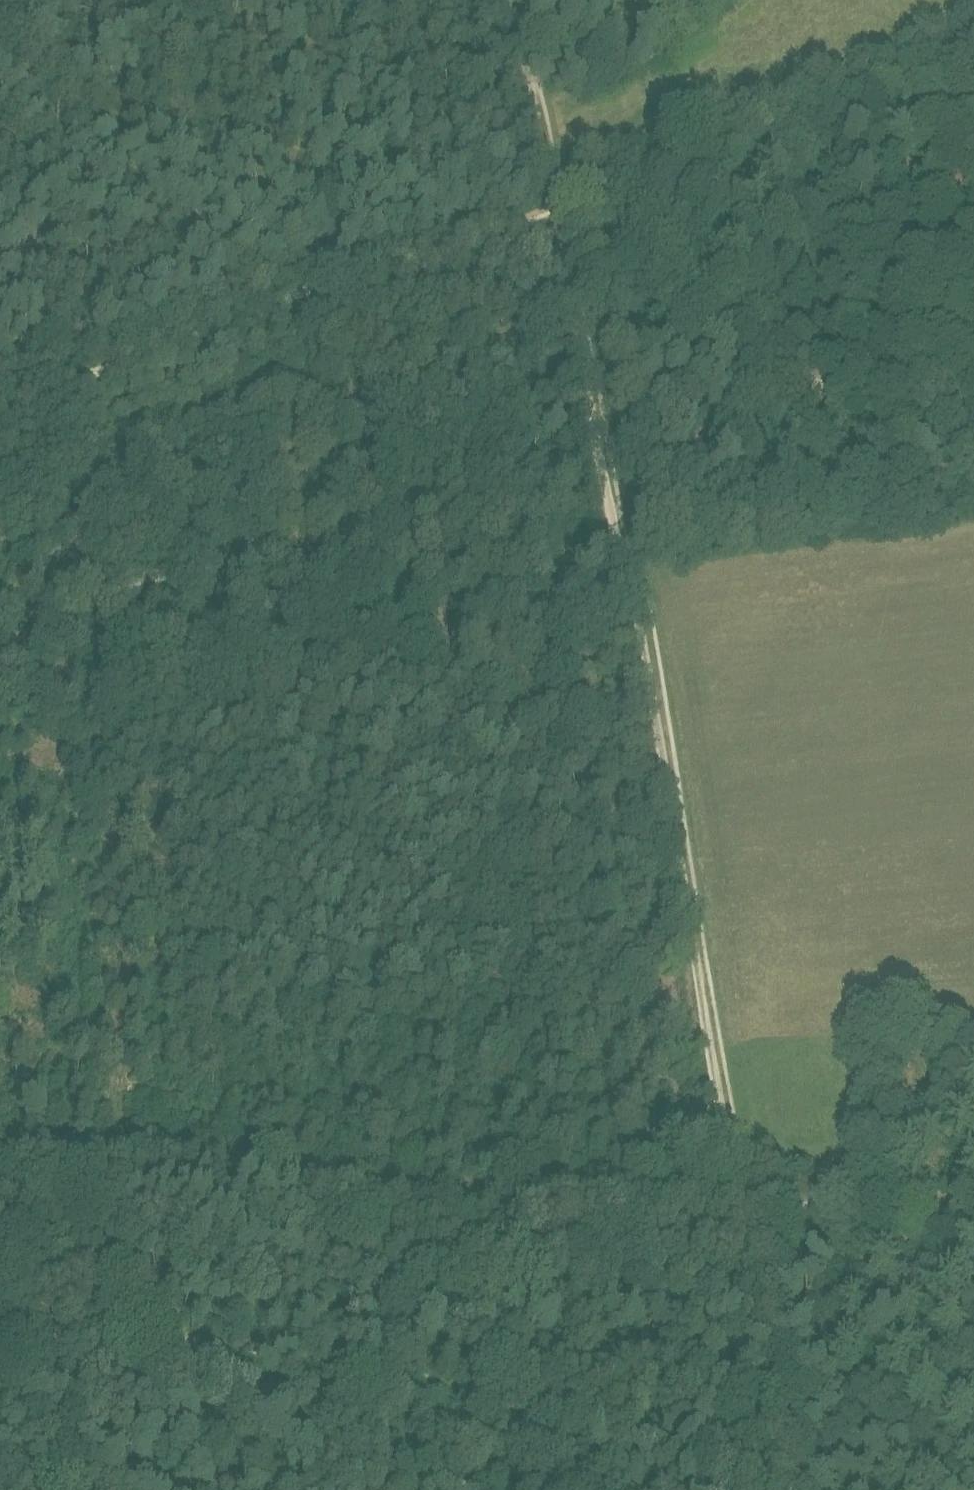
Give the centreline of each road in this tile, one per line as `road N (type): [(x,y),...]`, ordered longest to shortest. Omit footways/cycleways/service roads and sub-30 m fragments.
road 1 (track): [(605,485),(740,1203)]
road 2 (track): [(0,413),(550,205)]
road 3 (track): [(561,201),(808,123),(973,57)]
road 4 (track): [(740,1203),(795,1489)]
road 5 (track): [(550,205),(605,485)]
road 6 (track): [(517,0),(550,205)]

